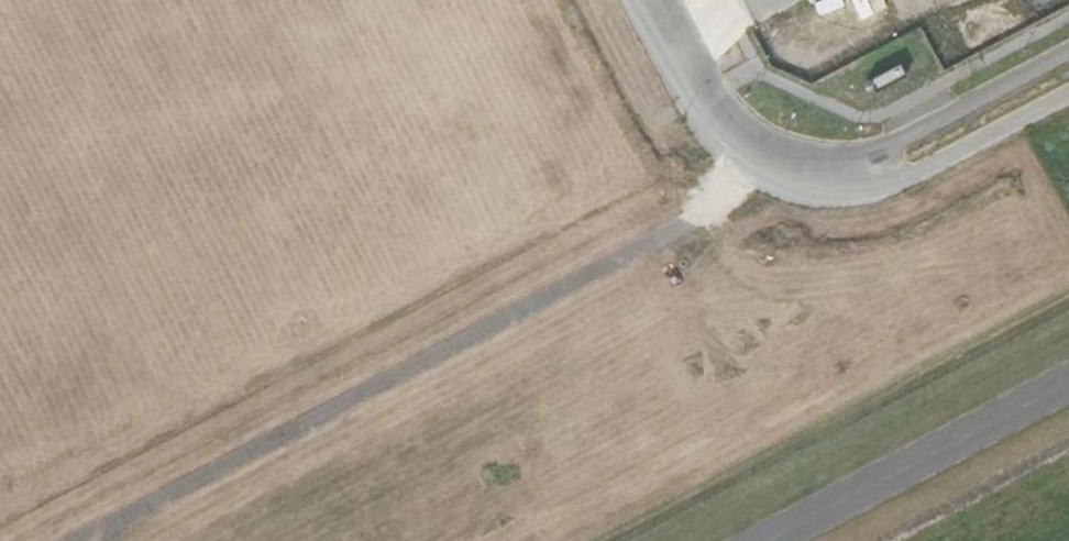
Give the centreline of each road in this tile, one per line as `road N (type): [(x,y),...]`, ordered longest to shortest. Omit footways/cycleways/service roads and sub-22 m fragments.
road 1 (track): [(1068,440),(876,540)]

